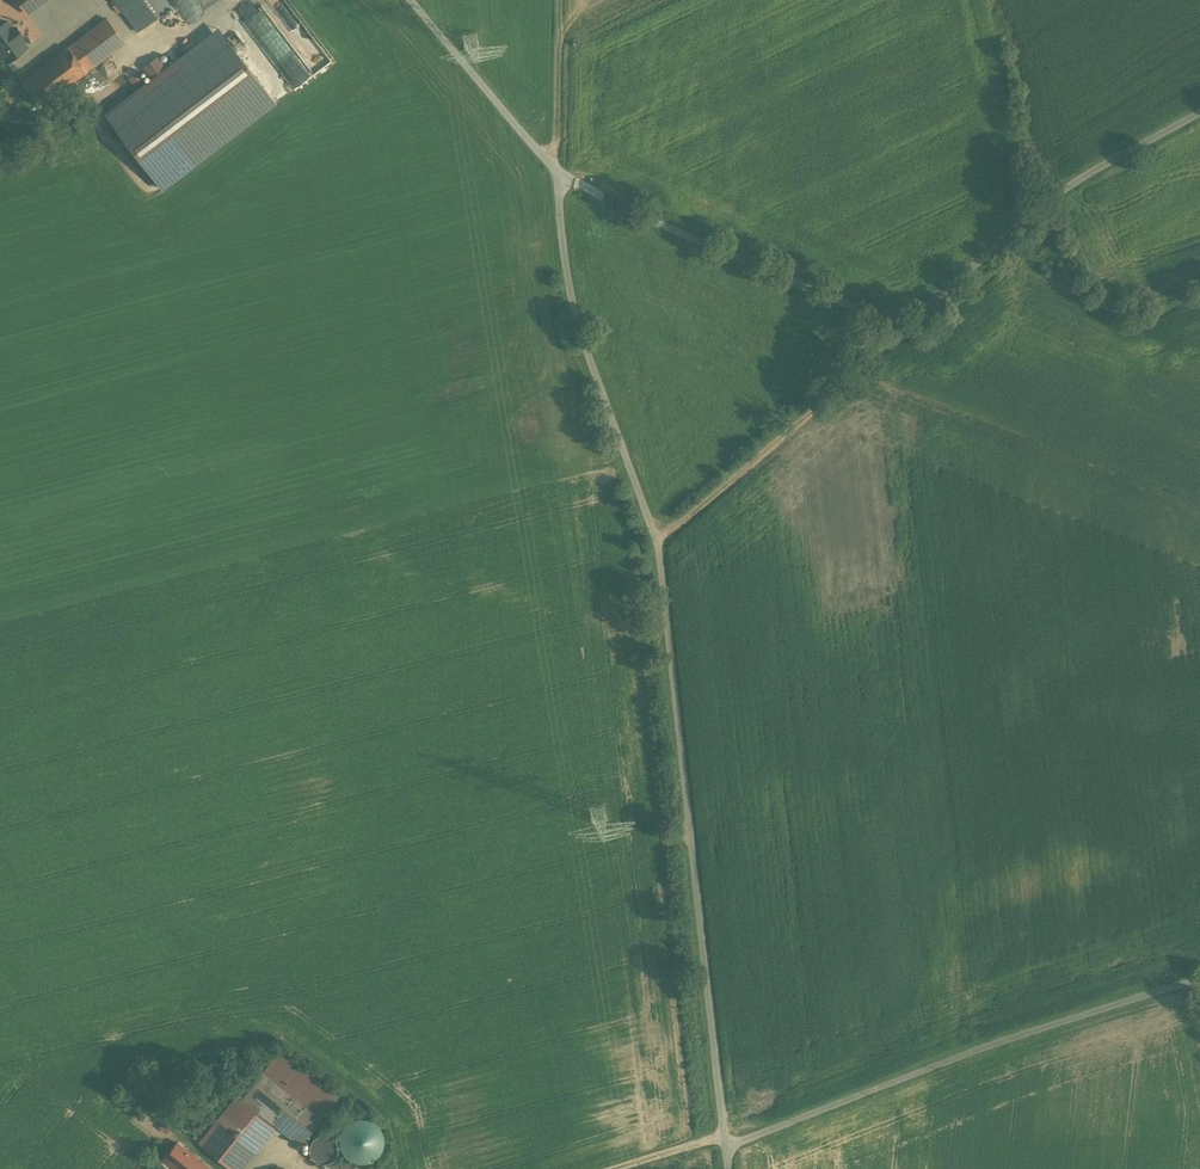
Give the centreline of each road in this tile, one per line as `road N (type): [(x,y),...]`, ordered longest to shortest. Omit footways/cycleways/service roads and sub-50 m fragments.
road 1 (unclassified): [(555,171),(572,316),(655,543),(726,1168)]
road 2 (unclassified): [(555,171),(700,243),(906,325),(1049,200),(1199,115)]
road 3 (track): [(906,325),(655,543)]
road 4 (unclassified): [(409,0),(555,171)]
road 5 (track): [(555,171),(562,0)]

